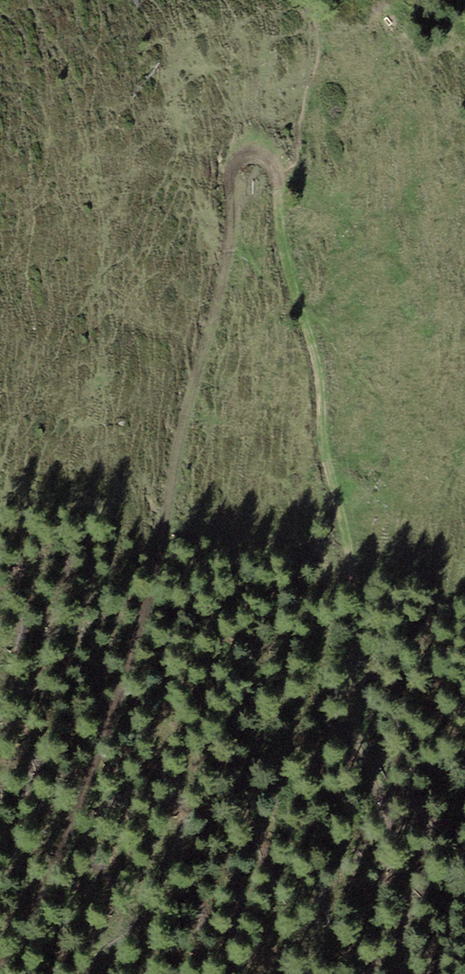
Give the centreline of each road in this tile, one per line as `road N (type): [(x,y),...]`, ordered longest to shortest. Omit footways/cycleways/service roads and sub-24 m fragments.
road 1 (track): [(392,973),(276,171)]
road 2 (track): [(276,171),(258,157),(232,172),(209,334),(154,513),(0,860)]

